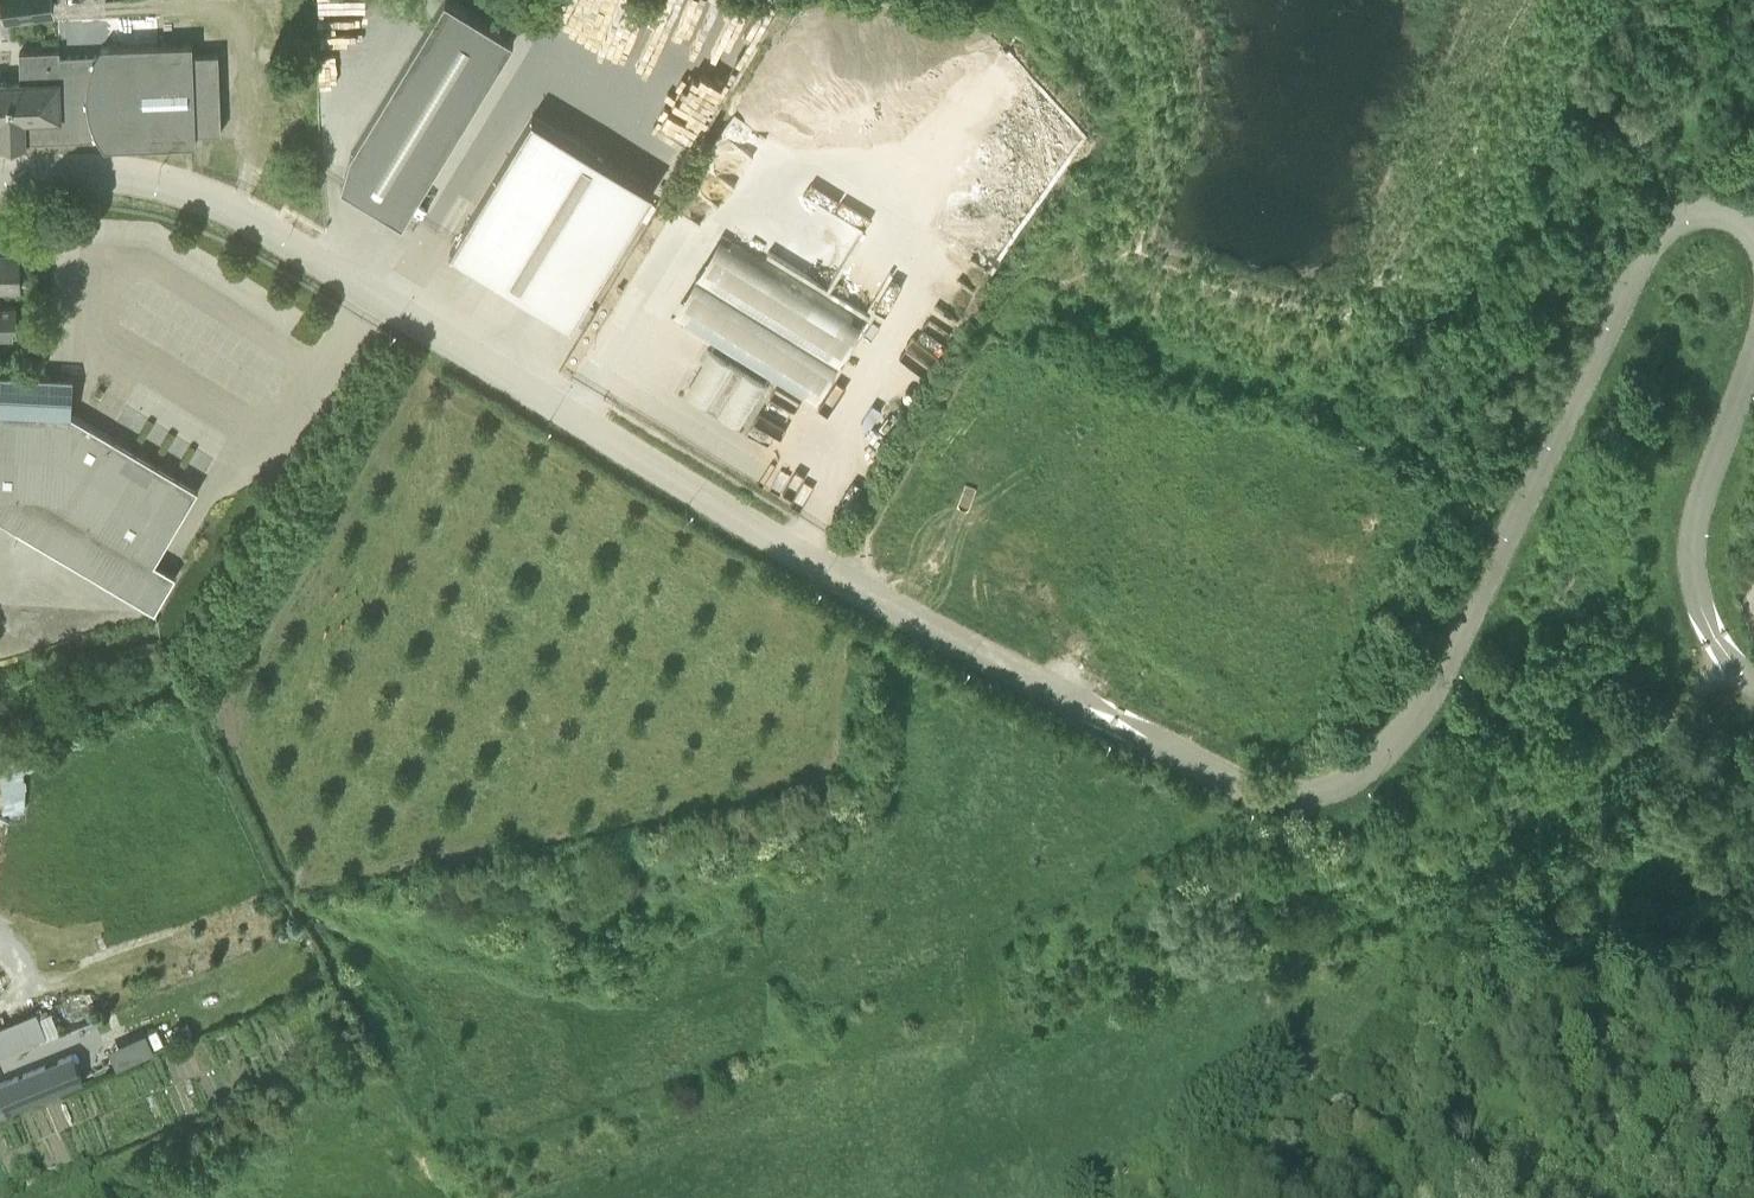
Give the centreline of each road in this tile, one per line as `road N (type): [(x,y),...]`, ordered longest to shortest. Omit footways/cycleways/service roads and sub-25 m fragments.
road 1 (unclassified): [(1753,230),(1724,212),(1706,212),(1650,241),(1404,738),(1346,787),(1298,797),(1192,758),(876,599),(202,204),(109,179),(0,182)]
road 2 (unclassified): [(1753,686),(1715,643),(1693,546),(1706,481),(1753,337)]

